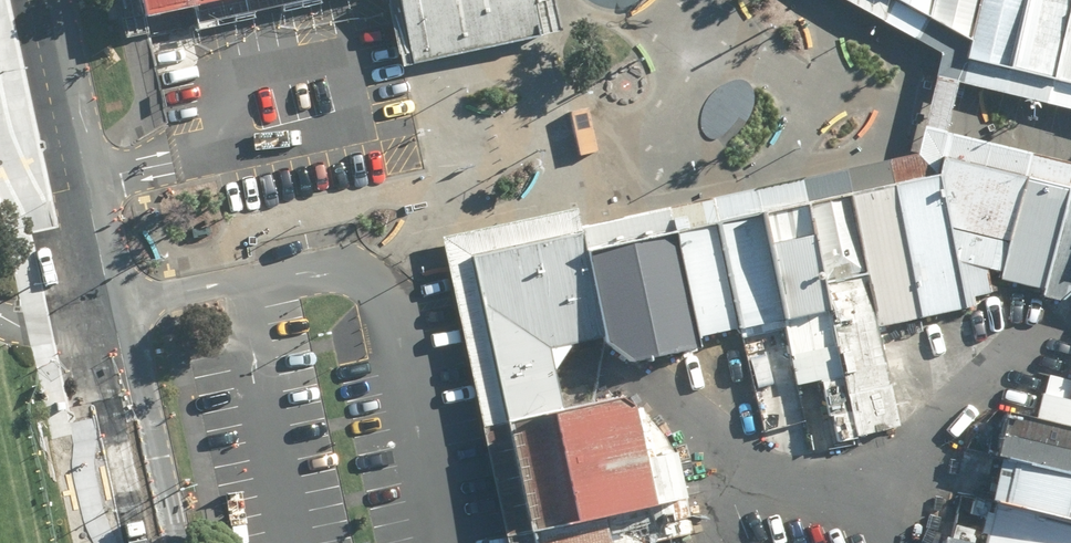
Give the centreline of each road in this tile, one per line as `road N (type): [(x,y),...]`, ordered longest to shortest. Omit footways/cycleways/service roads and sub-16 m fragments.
road 1 (primary): [(164,542),(44,0)]

